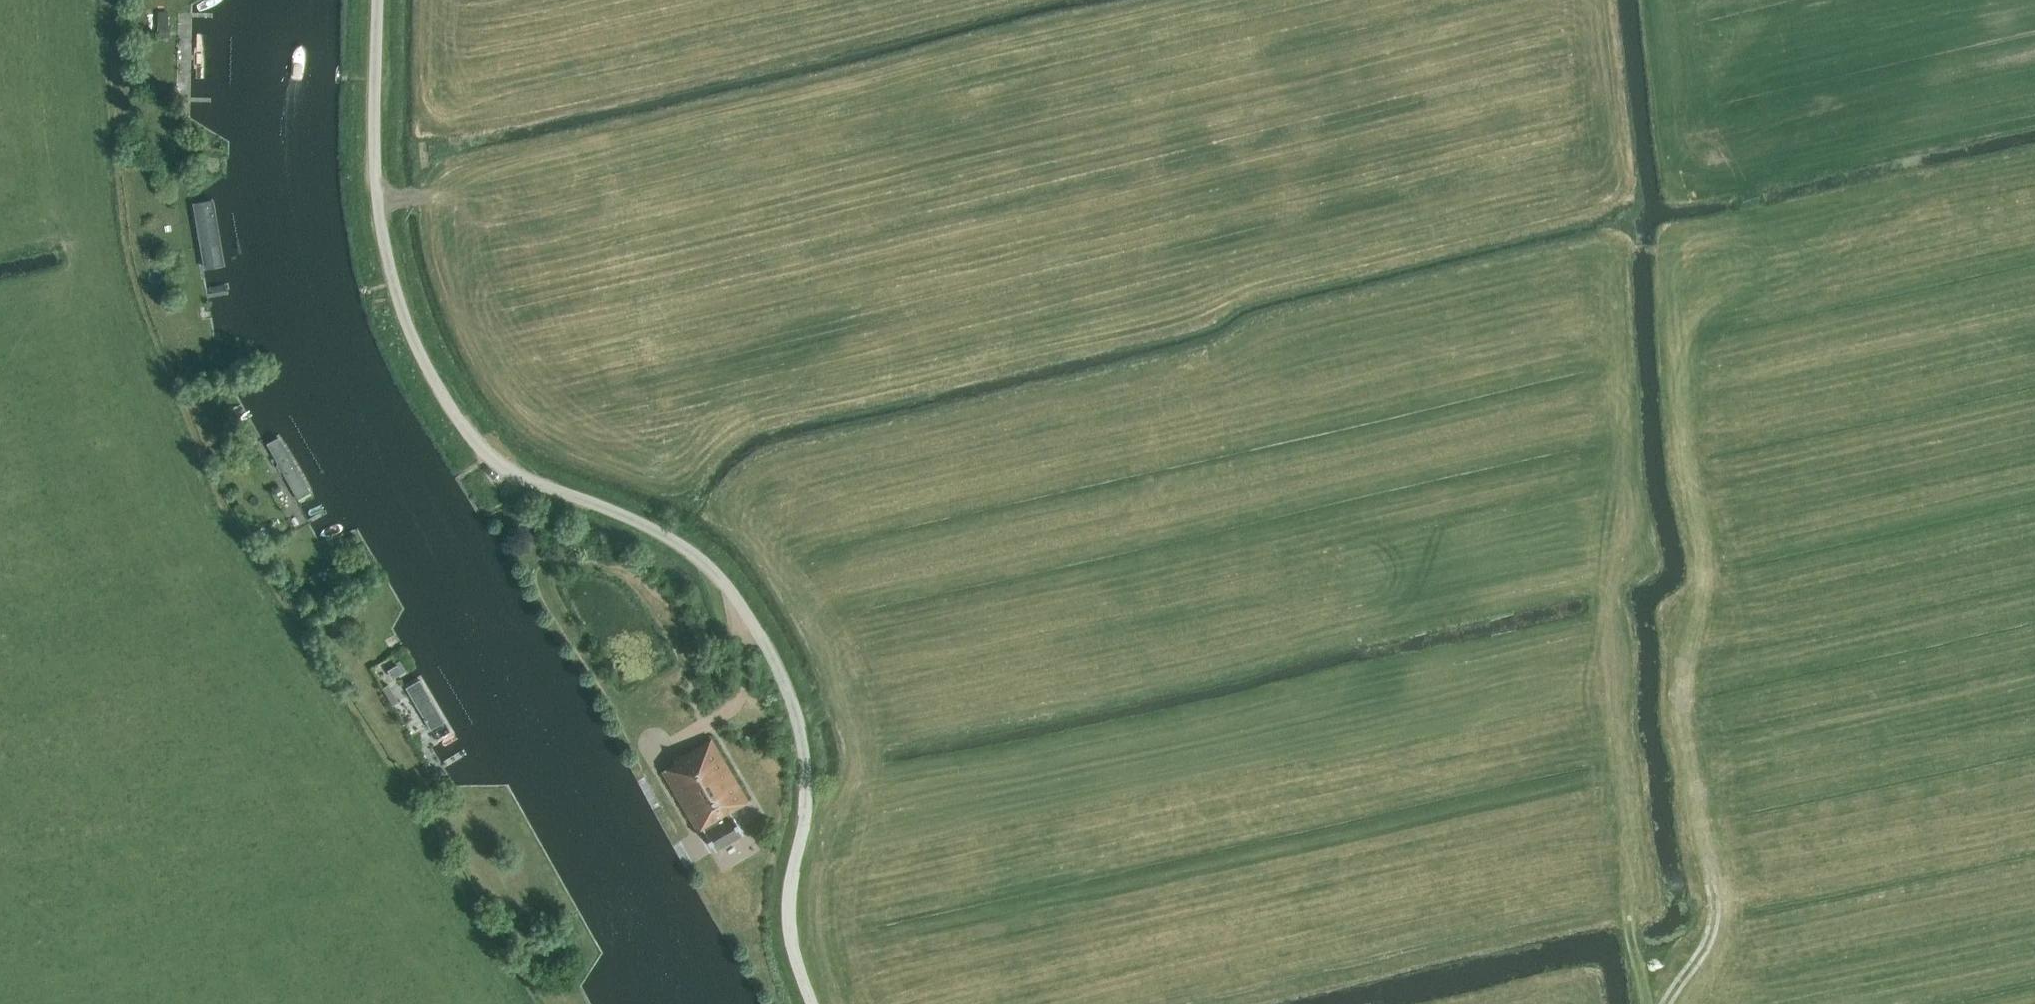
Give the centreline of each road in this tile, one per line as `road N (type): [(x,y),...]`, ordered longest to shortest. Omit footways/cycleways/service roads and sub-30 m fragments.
road 1 (unclassified): [(813,1003),(789,920),(807,811),(803,743),(758,631),(696,554),(641,522),(527,479),(484,451),(451,407),(404,315),(375,177),(378,0)]
road 2 (track): [(1664,1003),(1714,924),(1707,869)]

